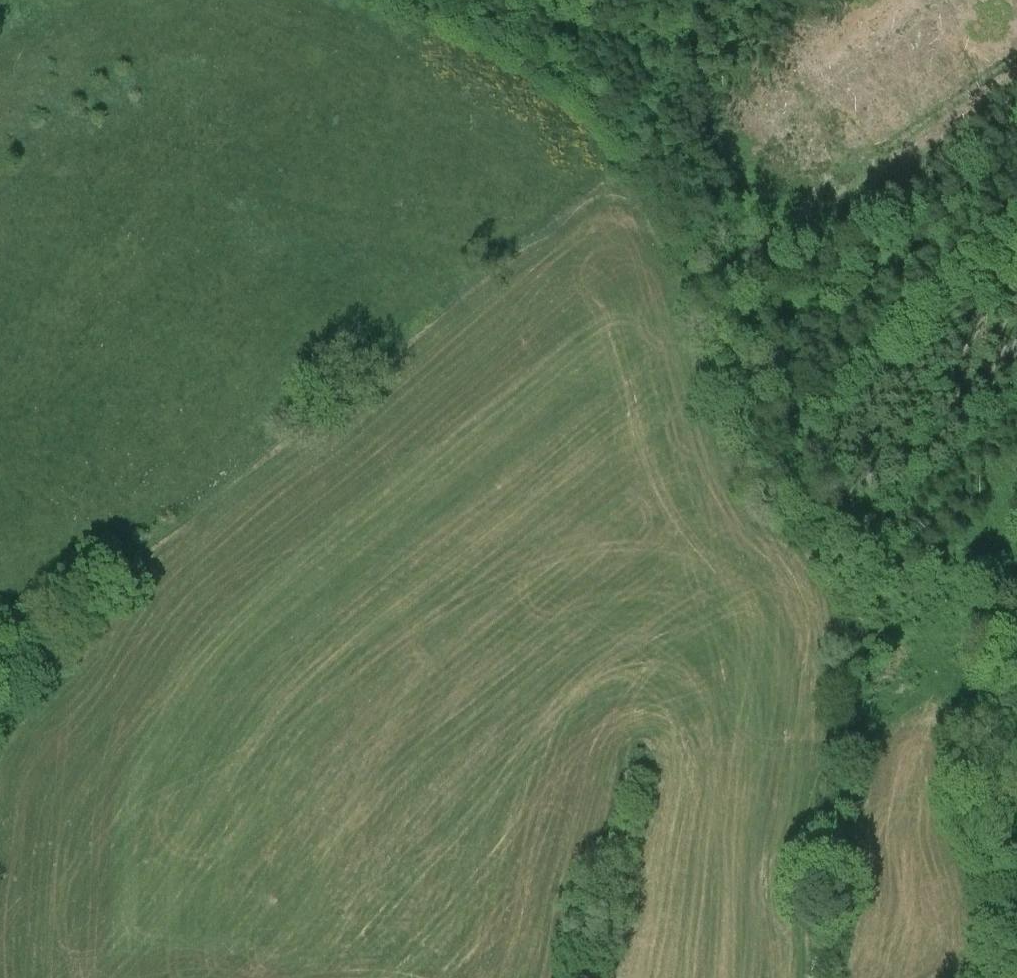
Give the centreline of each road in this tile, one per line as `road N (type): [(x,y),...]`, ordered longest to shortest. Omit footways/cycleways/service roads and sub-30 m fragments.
road 1 (track): [(870,664),(867,698),(803,833),(801,977)]

